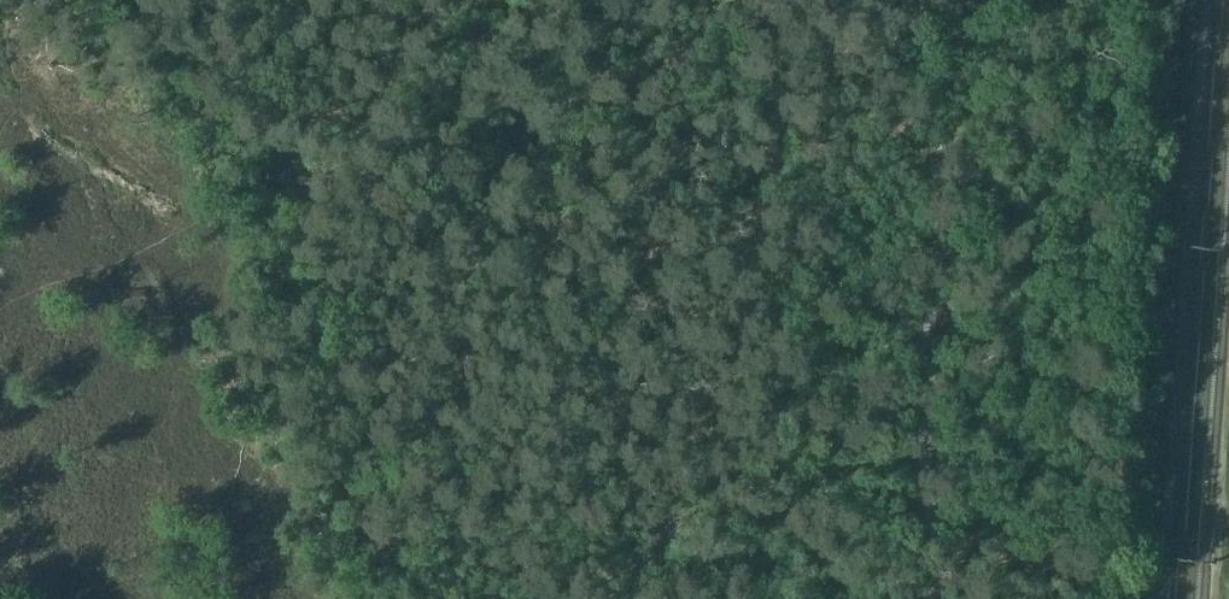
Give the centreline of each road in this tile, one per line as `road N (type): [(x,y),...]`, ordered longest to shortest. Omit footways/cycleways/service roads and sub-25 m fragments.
road 1 (track): [(927,598),(934,248),(955,0)]

